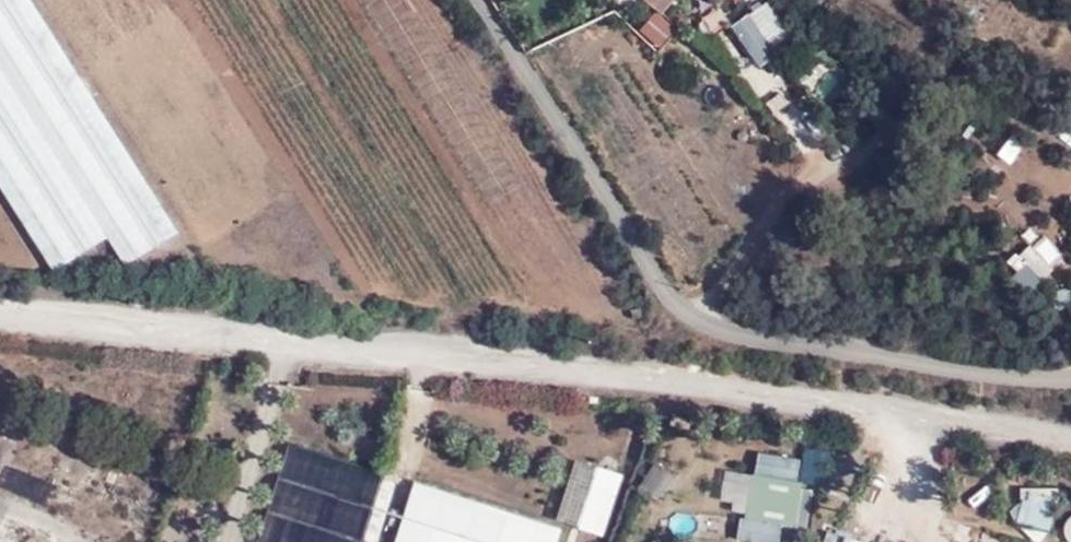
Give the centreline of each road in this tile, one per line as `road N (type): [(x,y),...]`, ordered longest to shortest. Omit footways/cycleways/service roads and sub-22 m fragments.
road 1 (track): [(1070,78),(954,52),(930,36),(933,0)]

